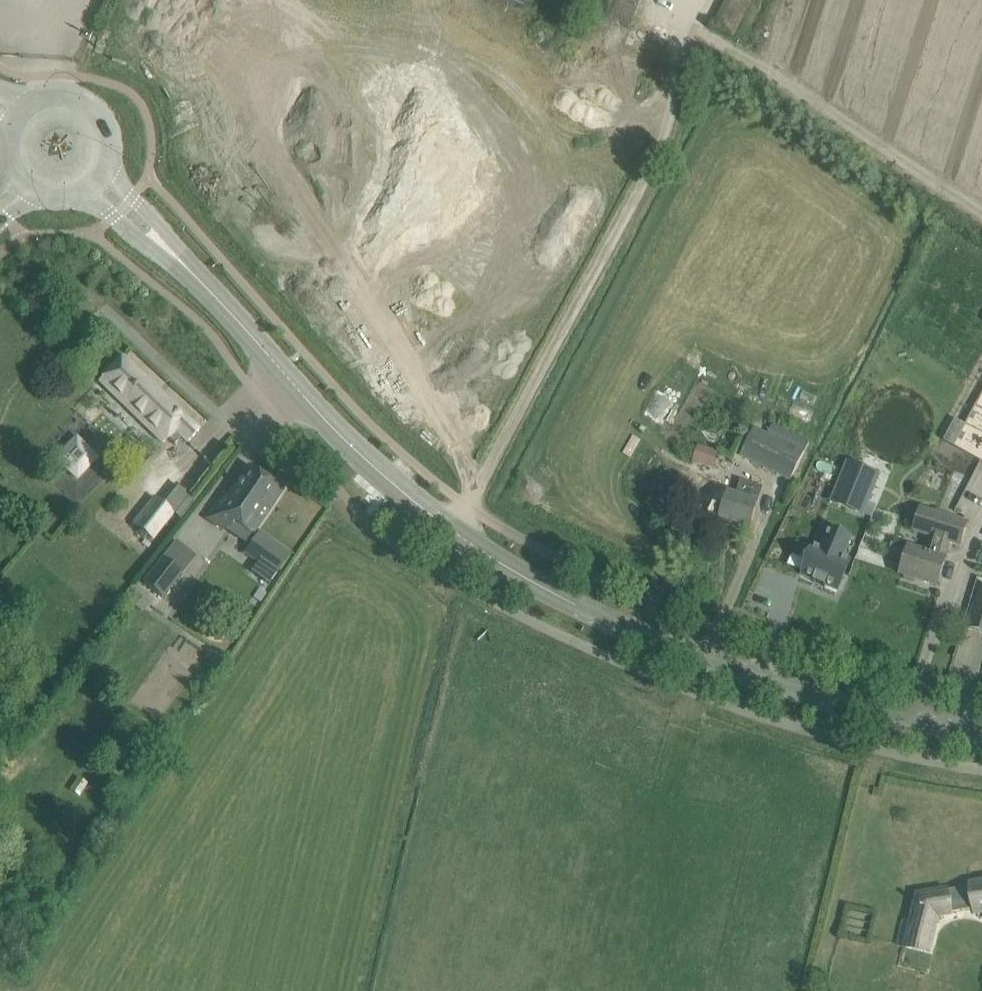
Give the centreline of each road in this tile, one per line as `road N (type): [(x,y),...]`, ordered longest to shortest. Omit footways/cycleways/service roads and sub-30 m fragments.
road 1 (tertiary): [(981,735),(847,706),(712,663),(572,605),(452,530),(389,480),(197,277)]
road 2 (tertiary): [(197,277),(189,256),(118,179),(111,158)]
road 3 (tertiary): [(74,198),(97,205),(175,271),(197,277)]

